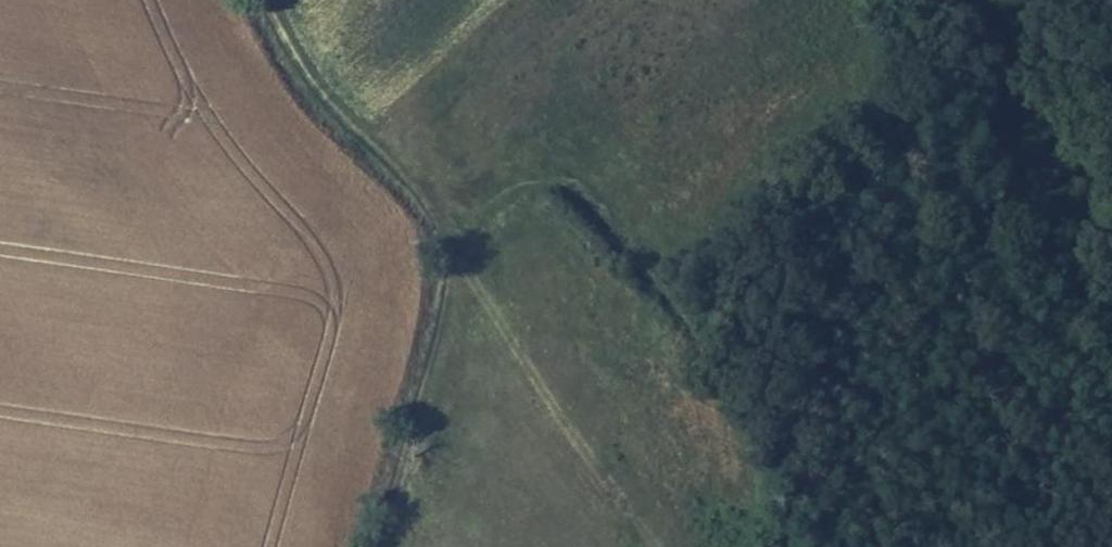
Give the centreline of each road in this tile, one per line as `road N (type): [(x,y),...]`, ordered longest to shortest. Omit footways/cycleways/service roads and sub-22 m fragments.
road 1 (track): [(380,546),(447,275),(439,236),(420,204),(312,97),(258,0)]
road 2 (track): [(441,245),(512,193),(538,185),(565,189),(876,546)]
road 3 (track): [(1111,127),(1067,0)]

